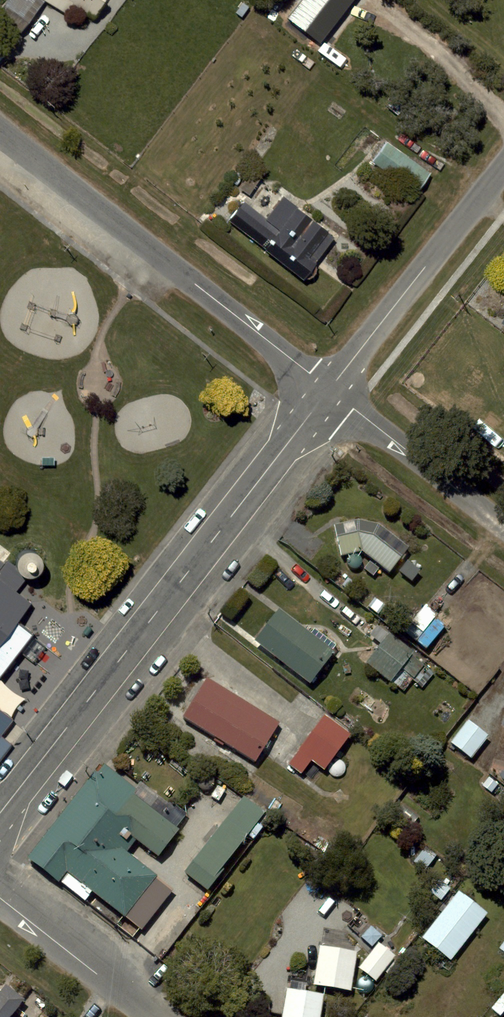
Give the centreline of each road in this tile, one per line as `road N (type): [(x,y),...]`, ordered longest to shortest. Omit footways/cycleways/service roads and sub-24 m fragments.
road 1 (residential): [(0,814),(329,389)]
road 2 (residential): [(0,132),(329,389)]
road 3 (residential): [(329,389),(503,168)]
road 4 (residential): [(503,526),(329,389)]
road 5 (residential): [(151,1016),(0,899)]

